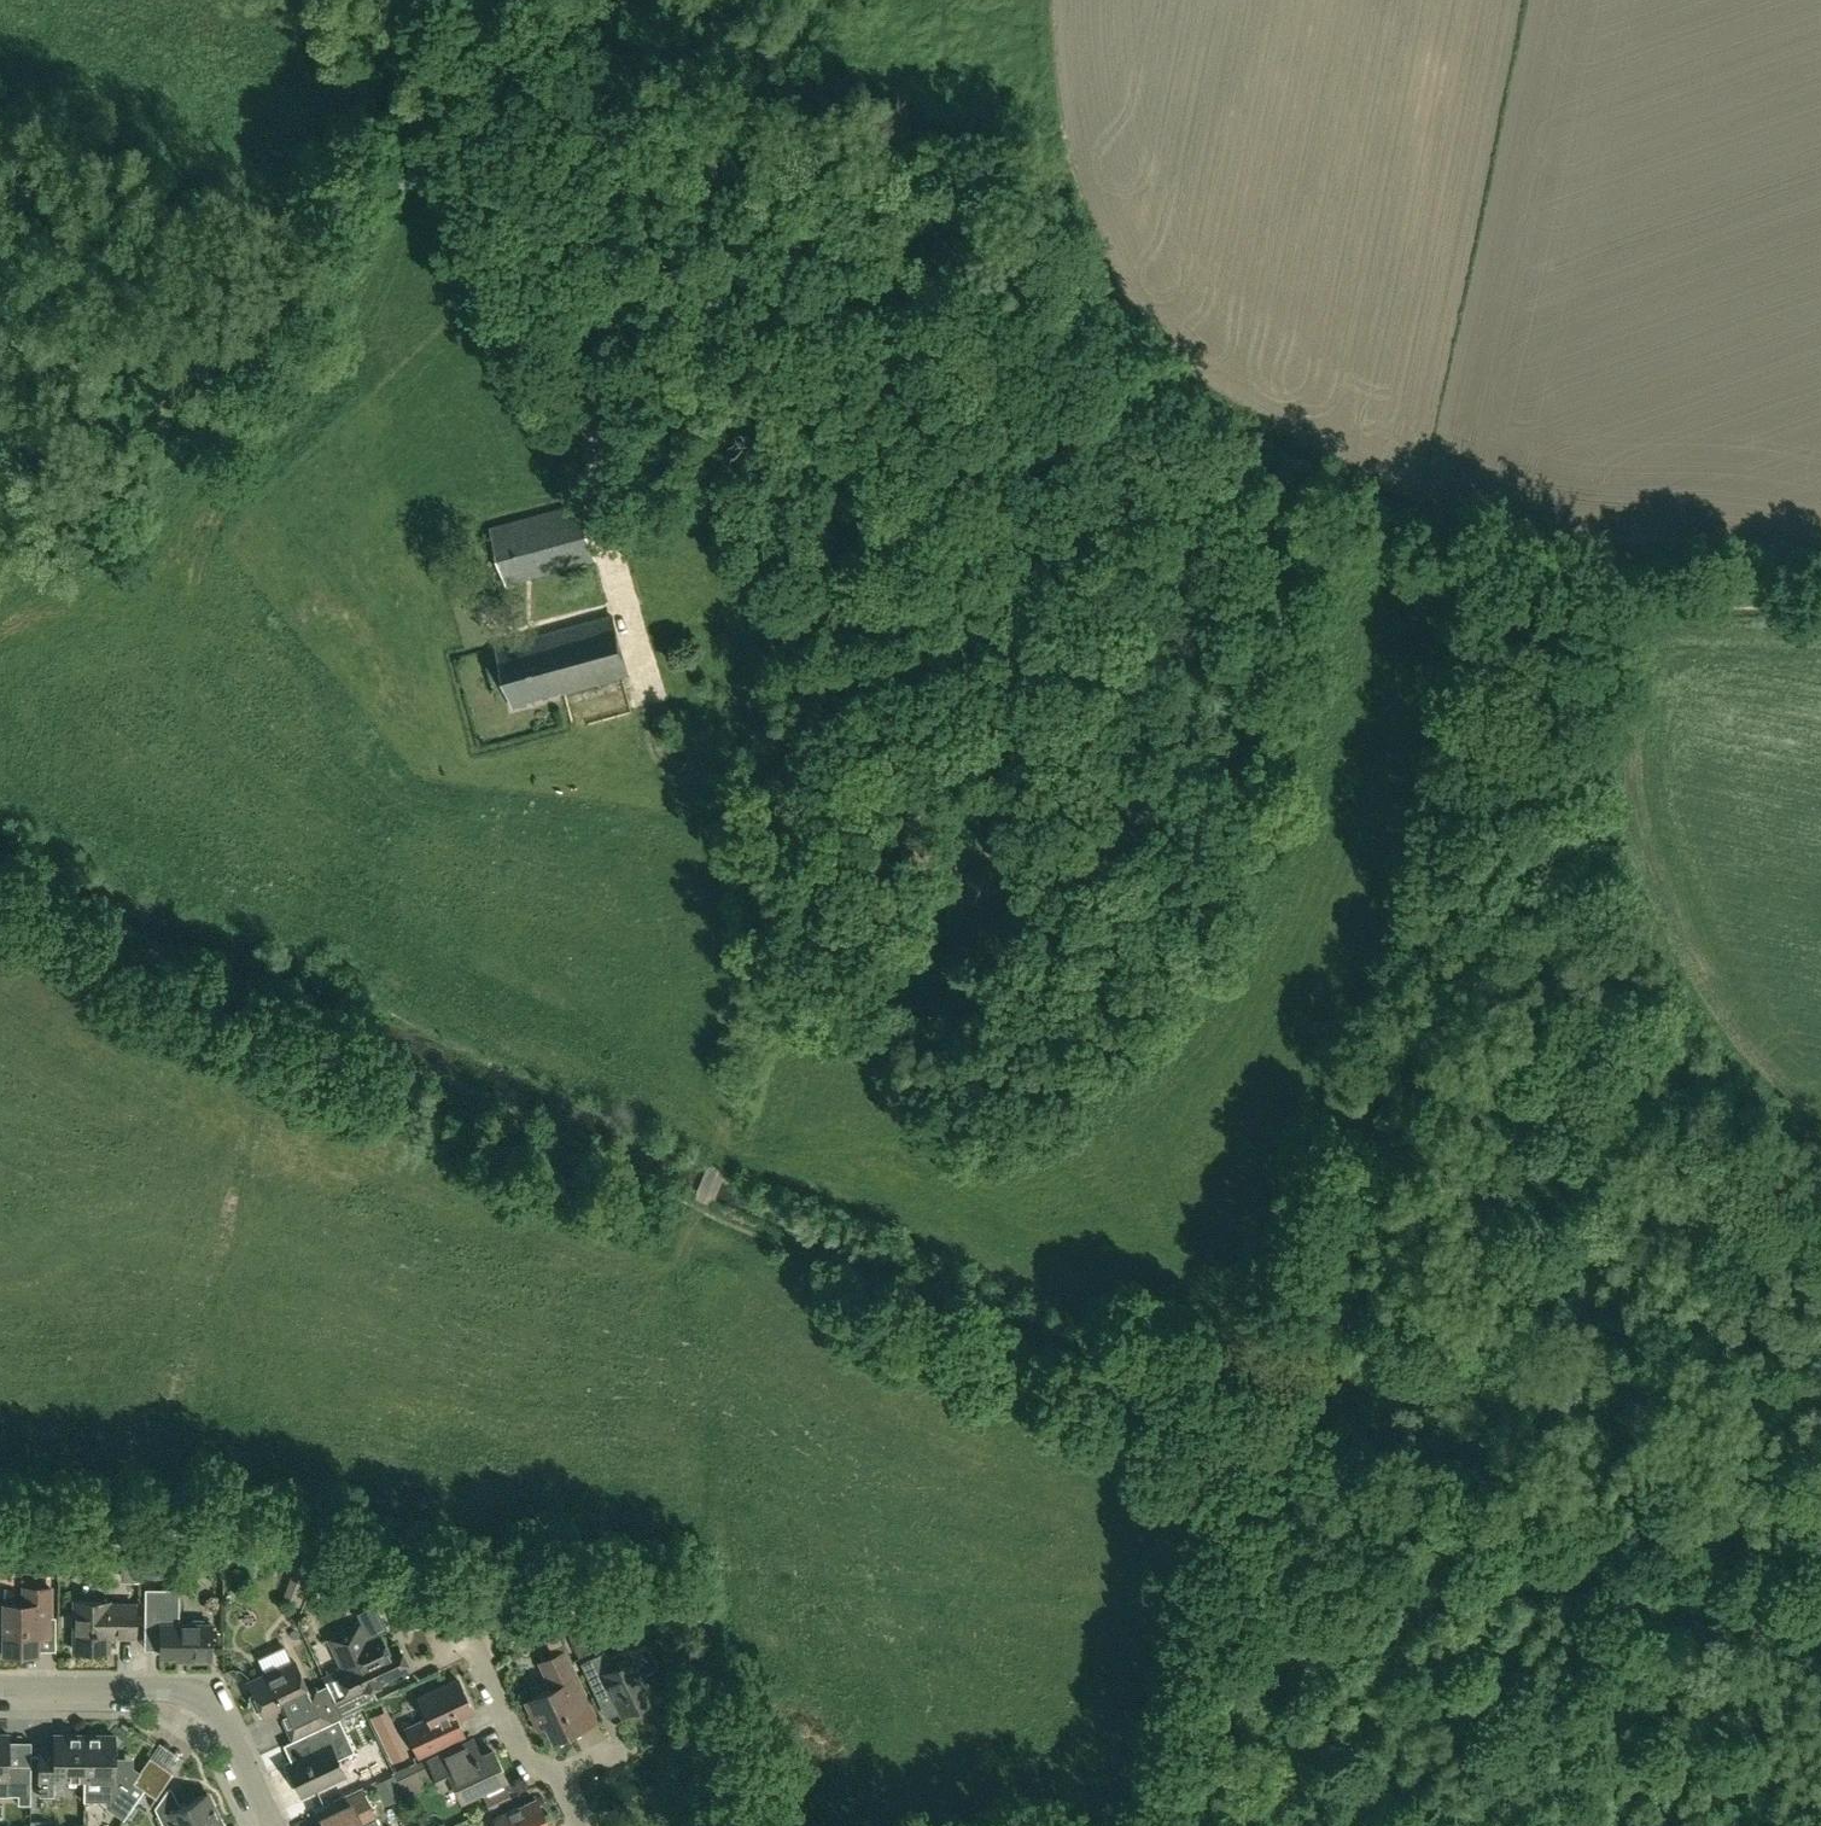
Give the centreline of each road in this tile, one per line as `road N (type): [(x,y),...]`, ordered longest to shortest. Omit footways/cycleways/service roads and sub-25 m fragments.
road 1 (track): [(511,245),(940,392),(1189,455),(1354,532),(1579,598),(1646,610),(1820,607)]
road 2 (track): [(511,245),(581,422),(638,632)]
road 3 (residential): [(274,1825),(233,1734),(209,1708),(163,1693),(0,1690)]
road 4 (track): [(340,0),(466,83),(511,245)]
road 5 (residential): [(560,1780),(536,1764),(468,1642)]

